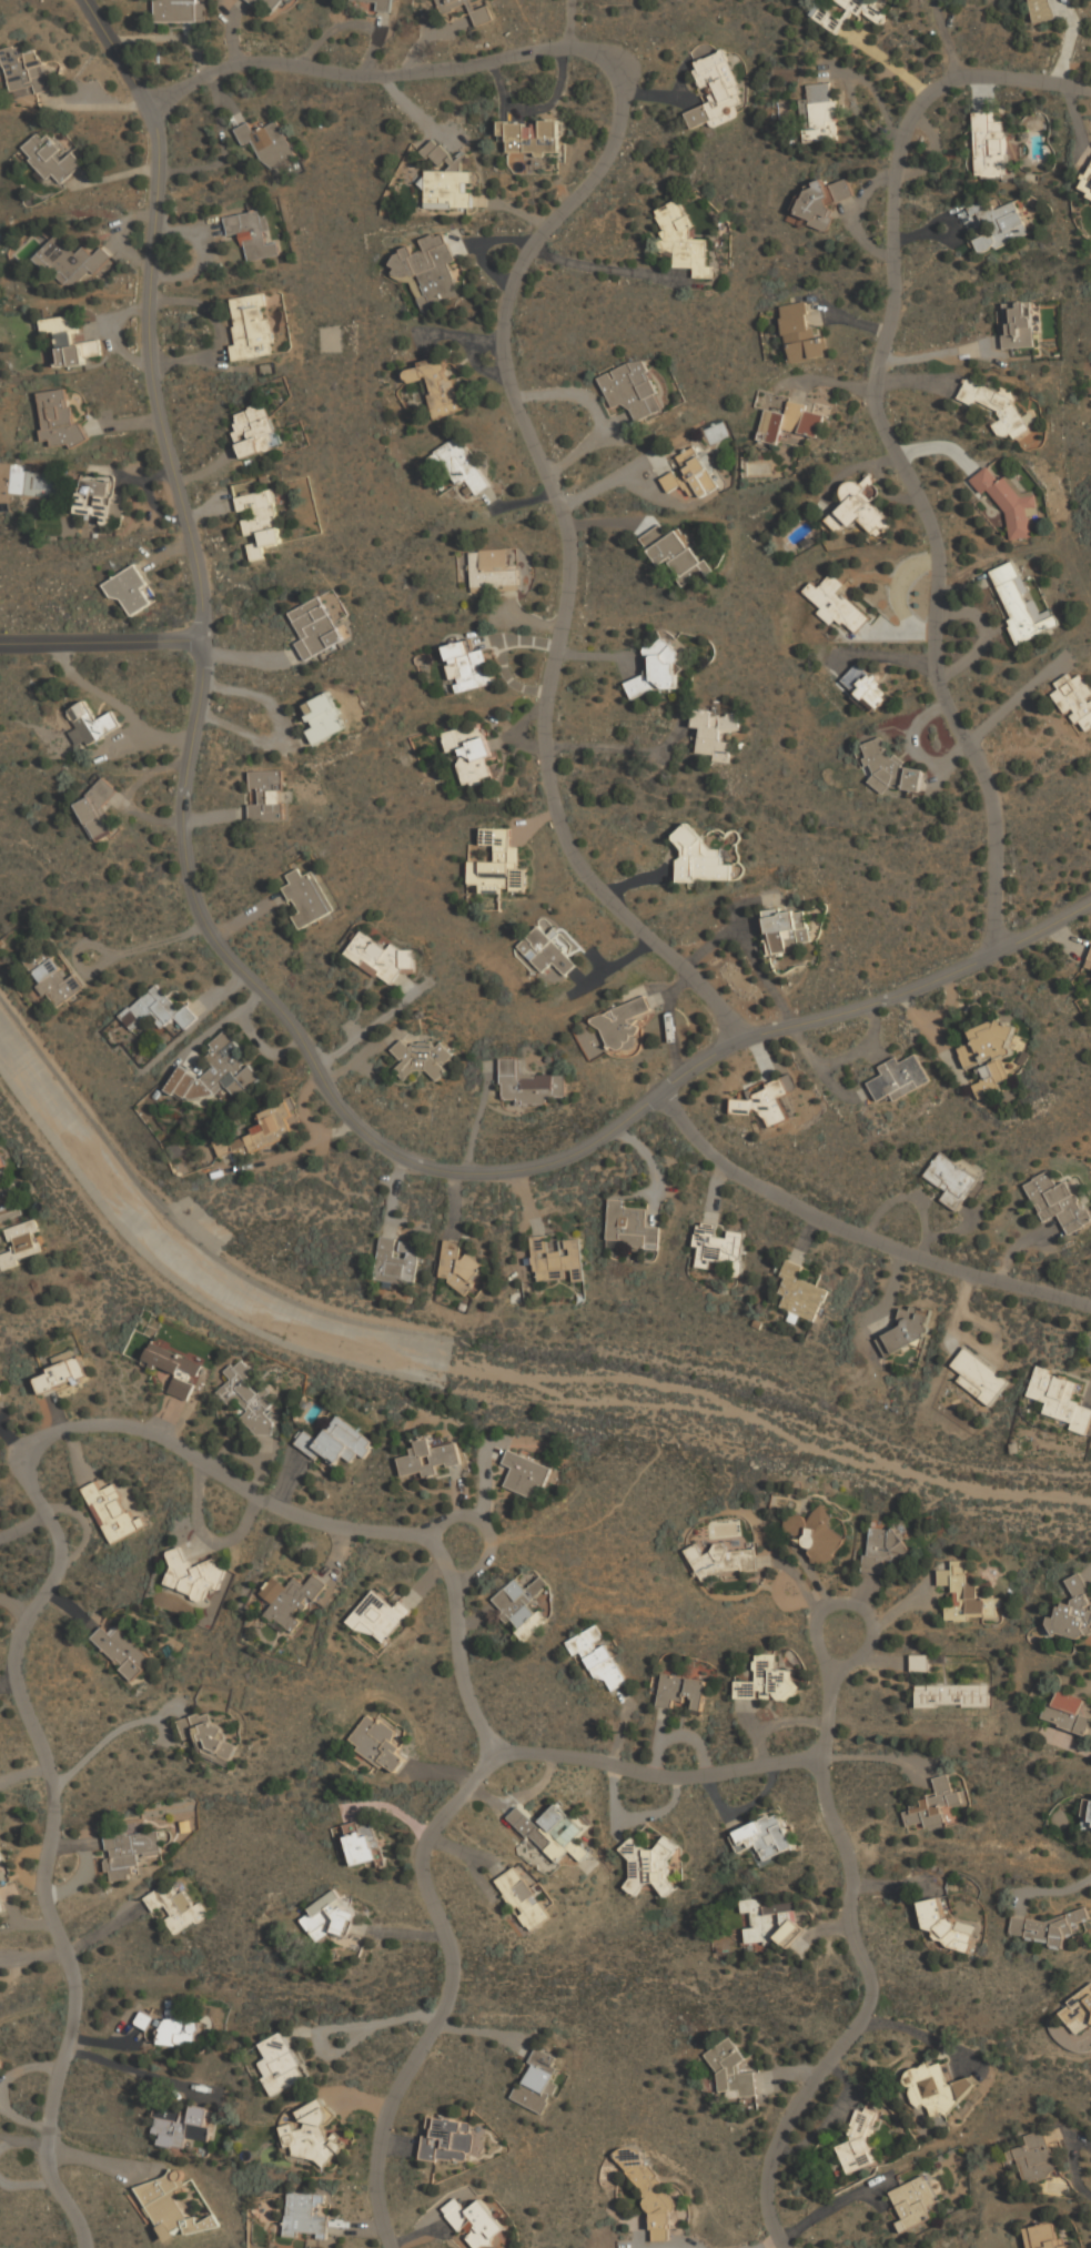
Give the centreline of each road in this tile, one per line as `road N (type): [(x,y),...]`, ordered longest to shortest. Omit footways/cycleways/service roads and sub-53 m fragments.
road 1 (residential): [(85,0),(150,111),(156,147),(149,312),(163,457),(183,511),(198,593),(174,873),(199,936),(265,994),(363,1119),(401,1153),(468,1172),(545,1172),(598,1152),(658,1092),(738,1040),(901,994),(1090,901)]
road 2 (residential): [(150,111),(180,88),(244,64),(387,77),(553,49),(590,50),(617,69),(625,100),(616,139),(600,170),(522,260),(509,296),(505,364),(519,422),(568,538),(565,604),(544,708),(548,793),(578,870),(723,1009),(738,1040)]
road 3 (residential): [(79,2247),(48,2130),(71,1990),(57,1927),(57,1806),(41,1738),(22,1700),(18,1637),(46,1535),(27,1482),(28,1456),(50,1434),(132,1424),(262,1501),(340,1530),(466,1540),(455,1670),(498,1752)]
road 4 (residential): [(1001,949),(996,828),(982,774),(943,702),(935,654),(940,554),(872,397),(895,286),(890,192),(902,131),(918,102),(941,85),(997,78),(1090,90)]
road 5 (residential): [(817,1757),(740,1776),(688,1777),(589,1752),(498,1752),(441,1829),(446,1984),(384,2110),(374,2168),(389,2247)]
road 6 (residential): [(783,2247),(769,2201),(777,2153),(795,2111),(865,2020),(876,1989),(853,1931),(850,1867),(821,1800),(817,1757)]
road 7 (residential): [(1090,1304),(907,1258),(806,1220),(728,1171),(658,1092)]
road 8 (residential): [(0,642),(198,646)]
road 9 (residential): [(817,1757),(842,1634)]

